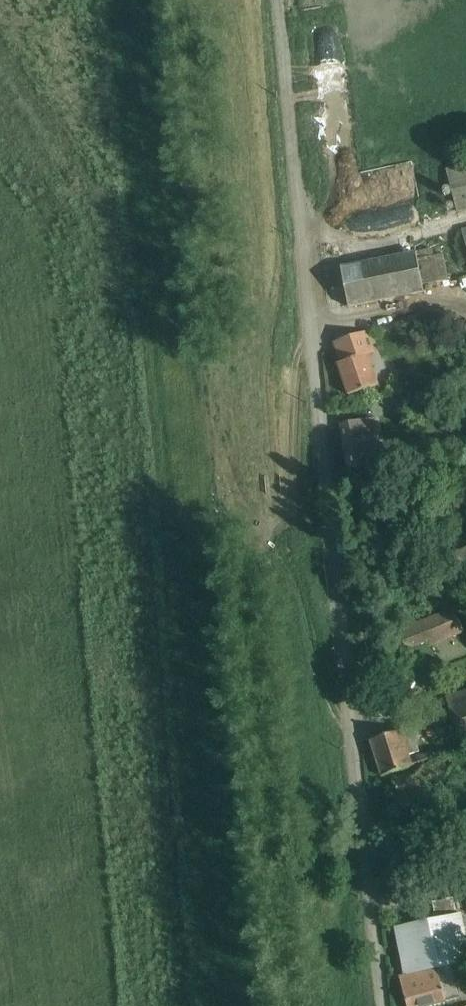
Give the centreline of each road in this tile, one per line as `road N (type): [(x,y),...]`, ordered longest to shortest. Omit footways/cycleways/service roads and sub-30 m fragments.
road 1 (unclassified): [(384,1005),(278,0)]

